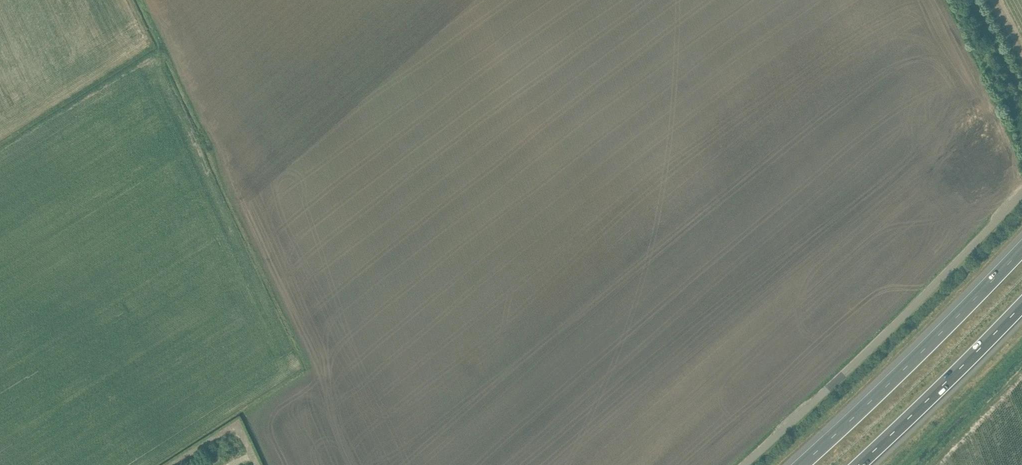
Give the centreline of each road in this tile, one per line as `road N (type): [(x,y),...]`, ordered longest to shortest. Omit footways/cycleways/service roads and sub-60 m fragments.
road 1 (unclassified): [(742,464),(877,342),(1021,191)]
road 2 (motorway): [(1021,248),(800,464)]
road 3 (motorway): [(857,464),(1021,304)]

